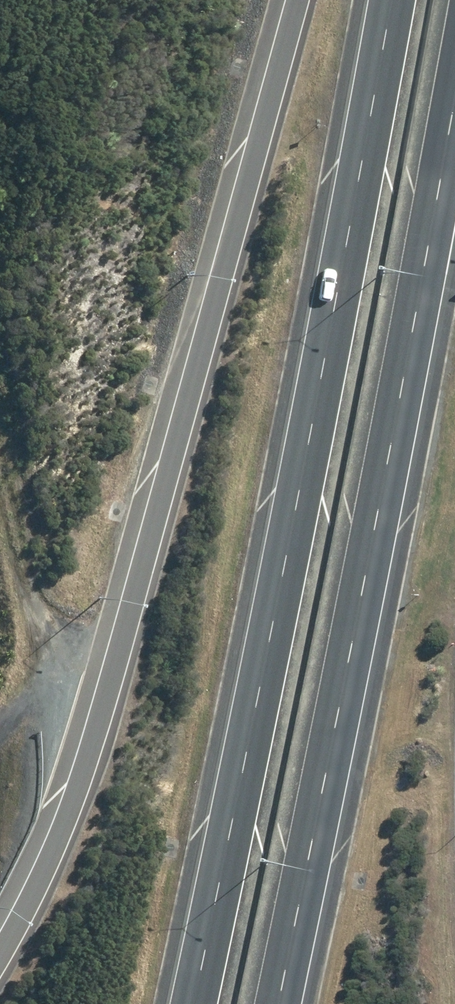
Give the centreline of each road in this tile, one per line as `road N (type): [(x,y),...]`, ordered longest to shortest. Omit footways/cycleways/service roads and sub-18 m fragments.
road 1 (motorway): [(195,1003),(299,502),(391,0)]
road 2 (motorway): [(0,954),(67,821),(299,0)]
road 3 (motorway): [(454,87),(276,1003)]
road 4 (track): [(67,821),(50,699),(0,499)]

